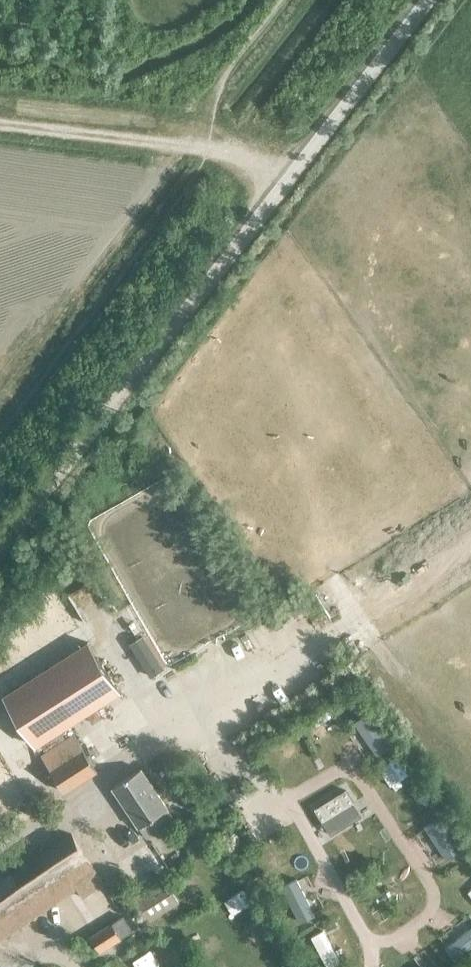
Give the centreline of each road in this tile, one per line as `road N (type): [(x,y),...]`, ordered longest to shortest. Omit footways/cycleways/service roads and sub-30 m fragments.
road 1 (unclassified): [(0,550),(429,0)]
road 2 (track): [(0,123),(219,150),(284,186)]
road 3 (track): [(0,60),(40,57),(116,78),(212,36),(254,0)]

